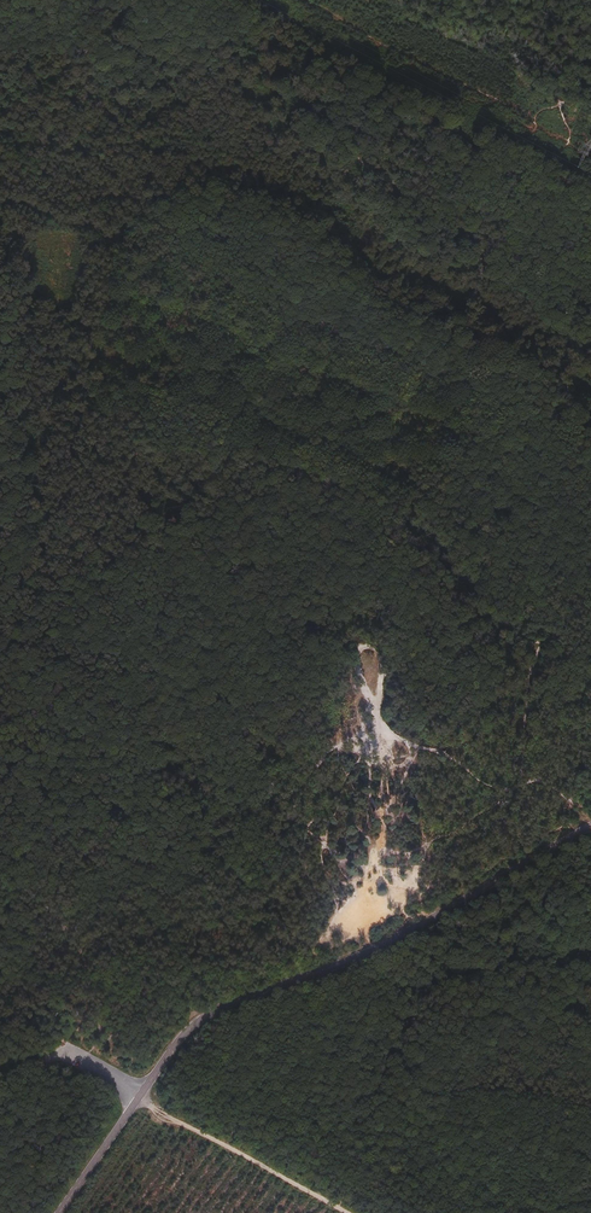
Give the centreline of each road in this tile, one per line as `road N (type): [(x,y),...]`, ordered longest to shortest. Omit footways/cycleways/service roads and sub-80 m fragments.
road 1 (tertiary): [(590,824),(371,949),(198,1021),(58,1212)]
road 2 (track): [(340,1209),(140,1095)]

